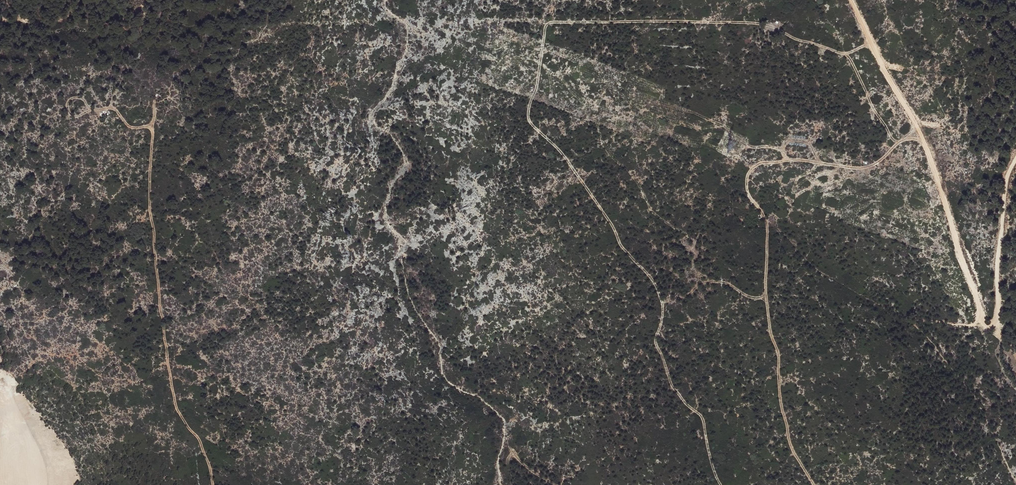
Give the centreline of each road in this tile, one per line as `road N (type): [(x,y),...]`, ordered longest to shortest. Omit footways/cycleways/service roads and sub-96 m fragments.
road 1 (track): [(720,484),(702,416),(663,368),(653,281),(623,254),(612,223),(556,145),(529,123),(548,22),(748,21),(847,53),(868,45)]
road 2 (track): [(845,0),(928,148),(987,324),(997,321),(1004,187),(1015,158)]
road 3 (track): [(922,141),(902,140),(867,166),(789,159),(761,164),(747,179),(767,220),(767,306),(790,446),(814,484)]
road 4 (track): [(213,484),(170,373),(150,212),(153,132),(126,124),(111,108),(69,112),(71,100),(87,103)]
road 5 (track): [(147,0),(139,18),(0,22)]

